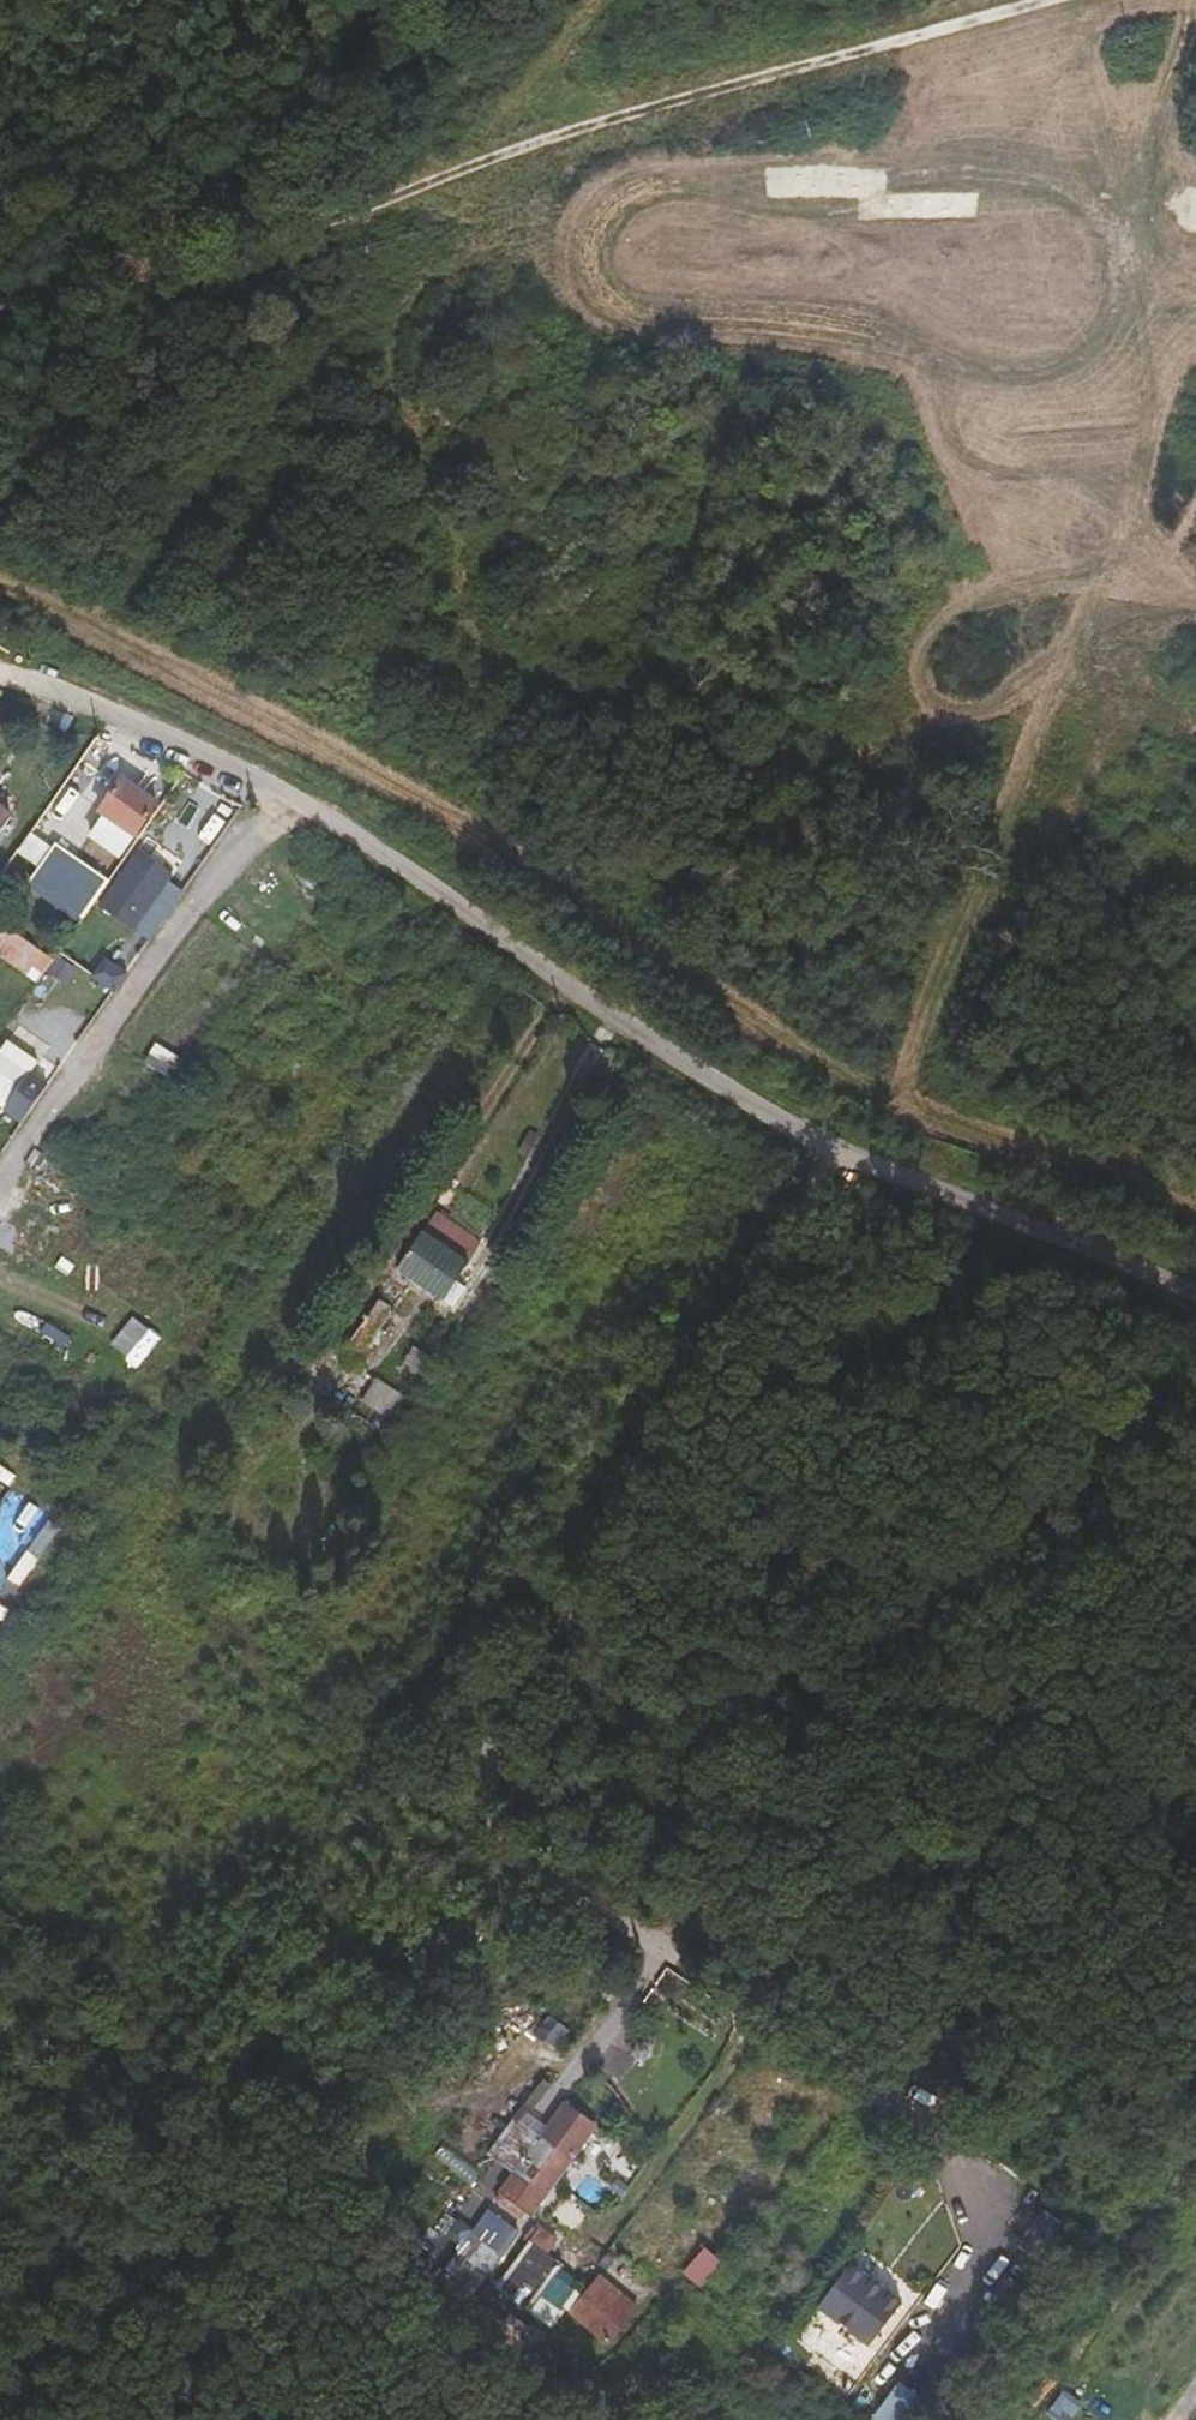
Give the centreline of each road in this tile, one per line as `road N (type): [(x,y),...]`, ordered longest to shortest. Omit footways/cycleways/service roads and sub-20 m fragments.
road 1 (track): [(1098,0),(1070,52),(1066,99),(1069,123),(1103,187),(1105,284),(1086,331),(1024,372),(915,371),(769,323),(583,312),(549,269),(554,222),(572,203),(623,186),(827,182),(990,129)]
road 2 (track): [(0,579),(486,833),(831,1069),(1195,1221)]
road 3 (unclassified): [(825,1148),(573,1543),(493,1774),(510,1849),(757,2022),(914,2116)]
road 4 (track): [(1037,0),(570,131),(268,240),(0,304)]
road 5 (track): [(911,1102),(910,1075),(1017,799),(1080,605),(1086,331)]
road 6 (unclassified): [(292,802),(825,1148)]
road 7 (unclassified): [(292,802),(238,839),(0,1183)]
road 8 (unclassified): [(825,1148),(1195,1297)]
road 9 (unclassified): [(0,672),(161,734),(292,802)]

